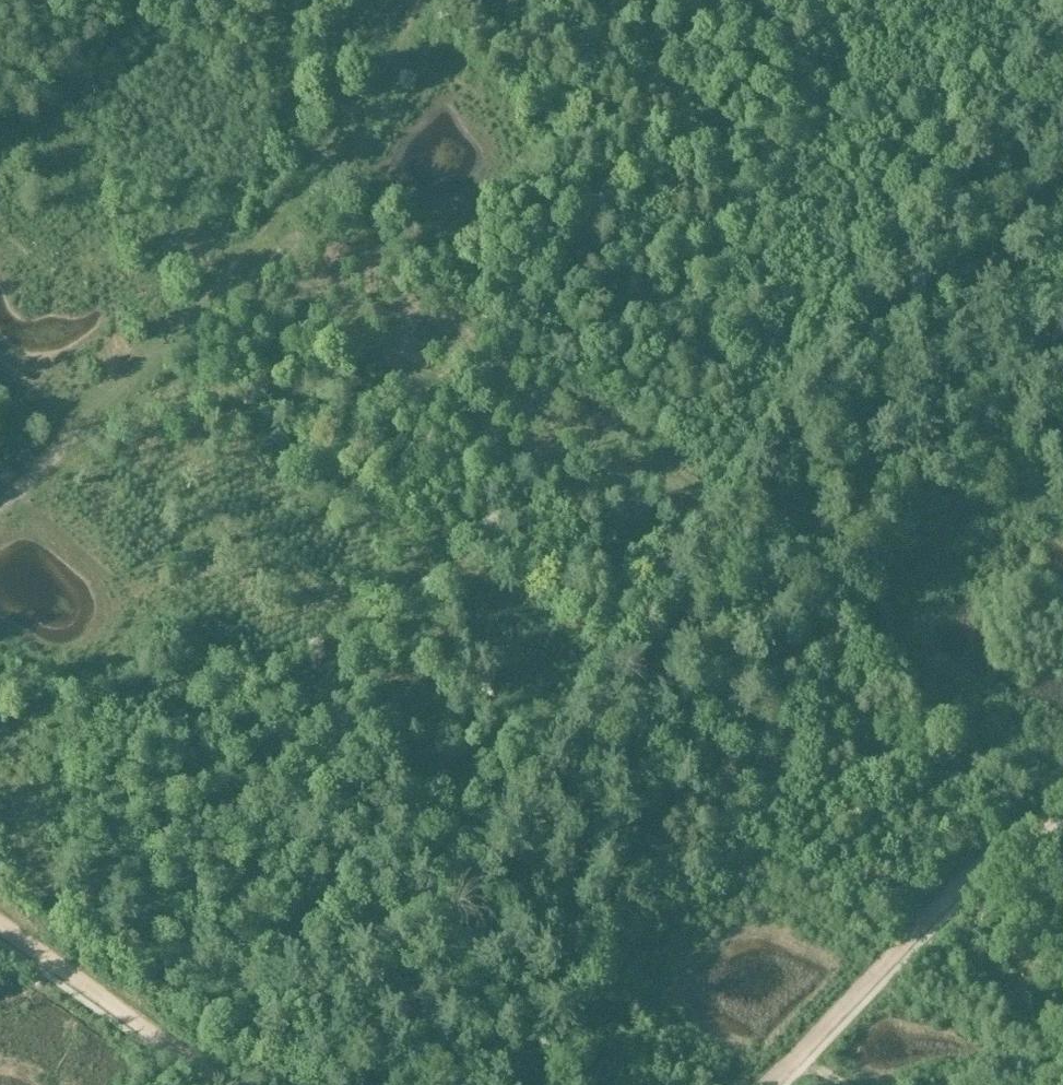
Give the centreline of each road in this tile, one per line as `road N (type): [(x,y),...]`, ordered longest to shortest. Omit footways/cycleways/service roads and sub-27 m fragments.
road 1 (track): [(0,503),(203,301),(287,200),(424,0)]
road 2 (track): [(769,1084),(977,870),(1062,808)]
road 3 (track): [(0,923),(237,1084)]

